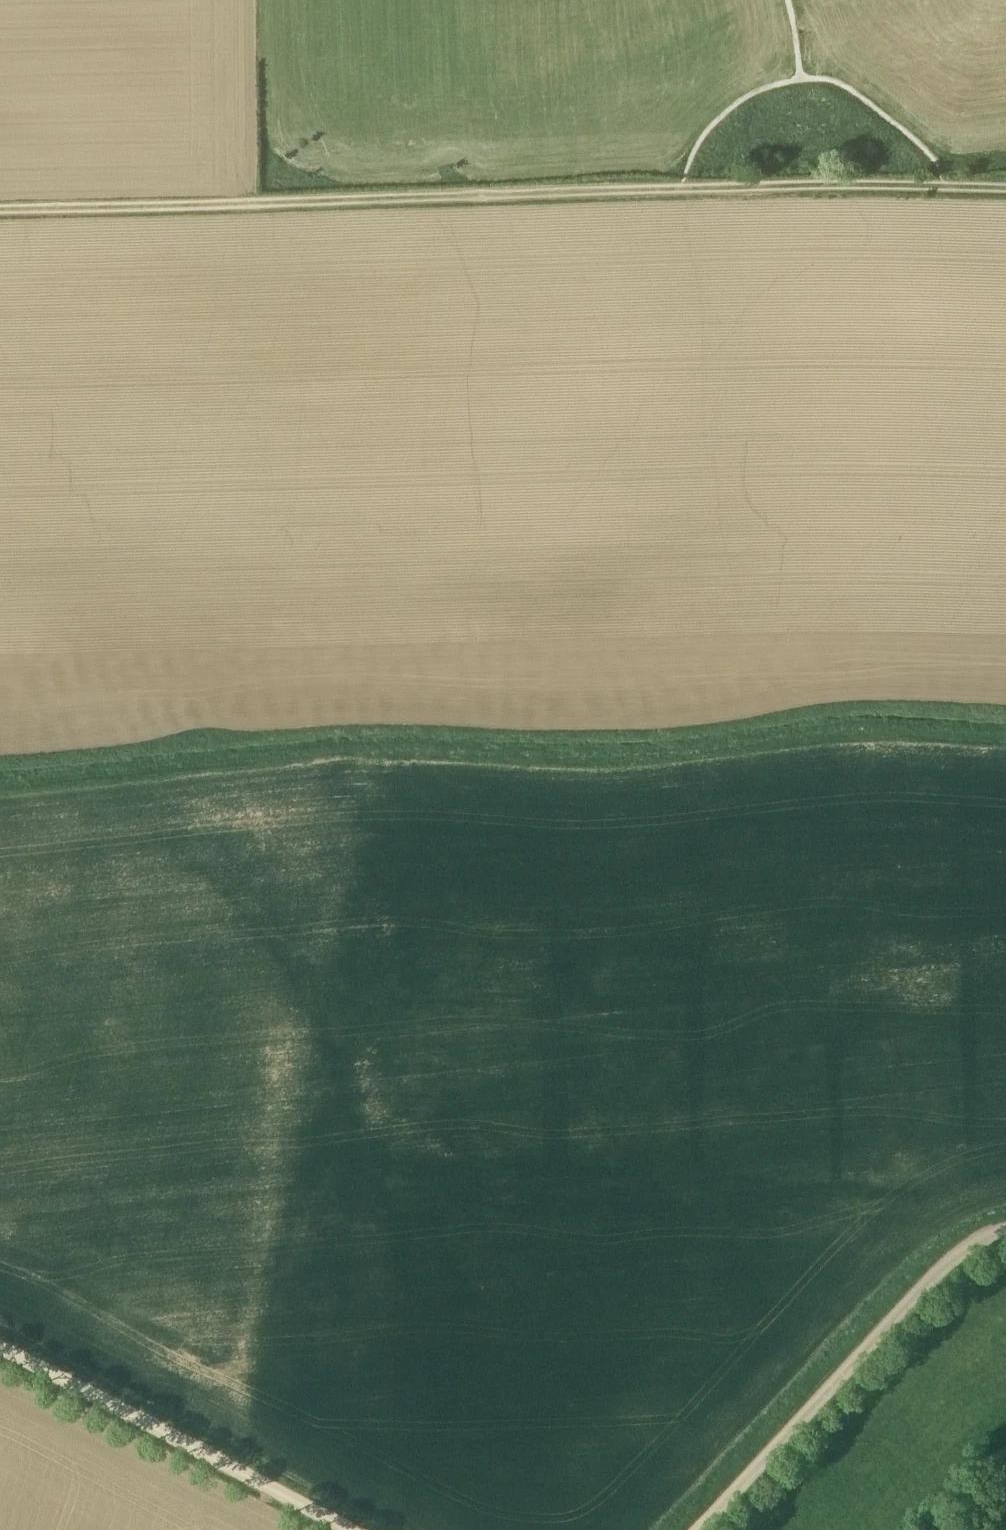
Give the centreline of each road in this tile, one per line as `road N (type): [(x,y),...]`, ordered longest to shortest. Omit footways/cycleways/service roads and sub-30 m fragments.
road 1 (track): [(1005,187),(0,210)]
road 2 (unclassified): [(679,1529),(951,1240),(1005,1216)]
road 3 (unclassified): [(369,1529),(0,1330)]

